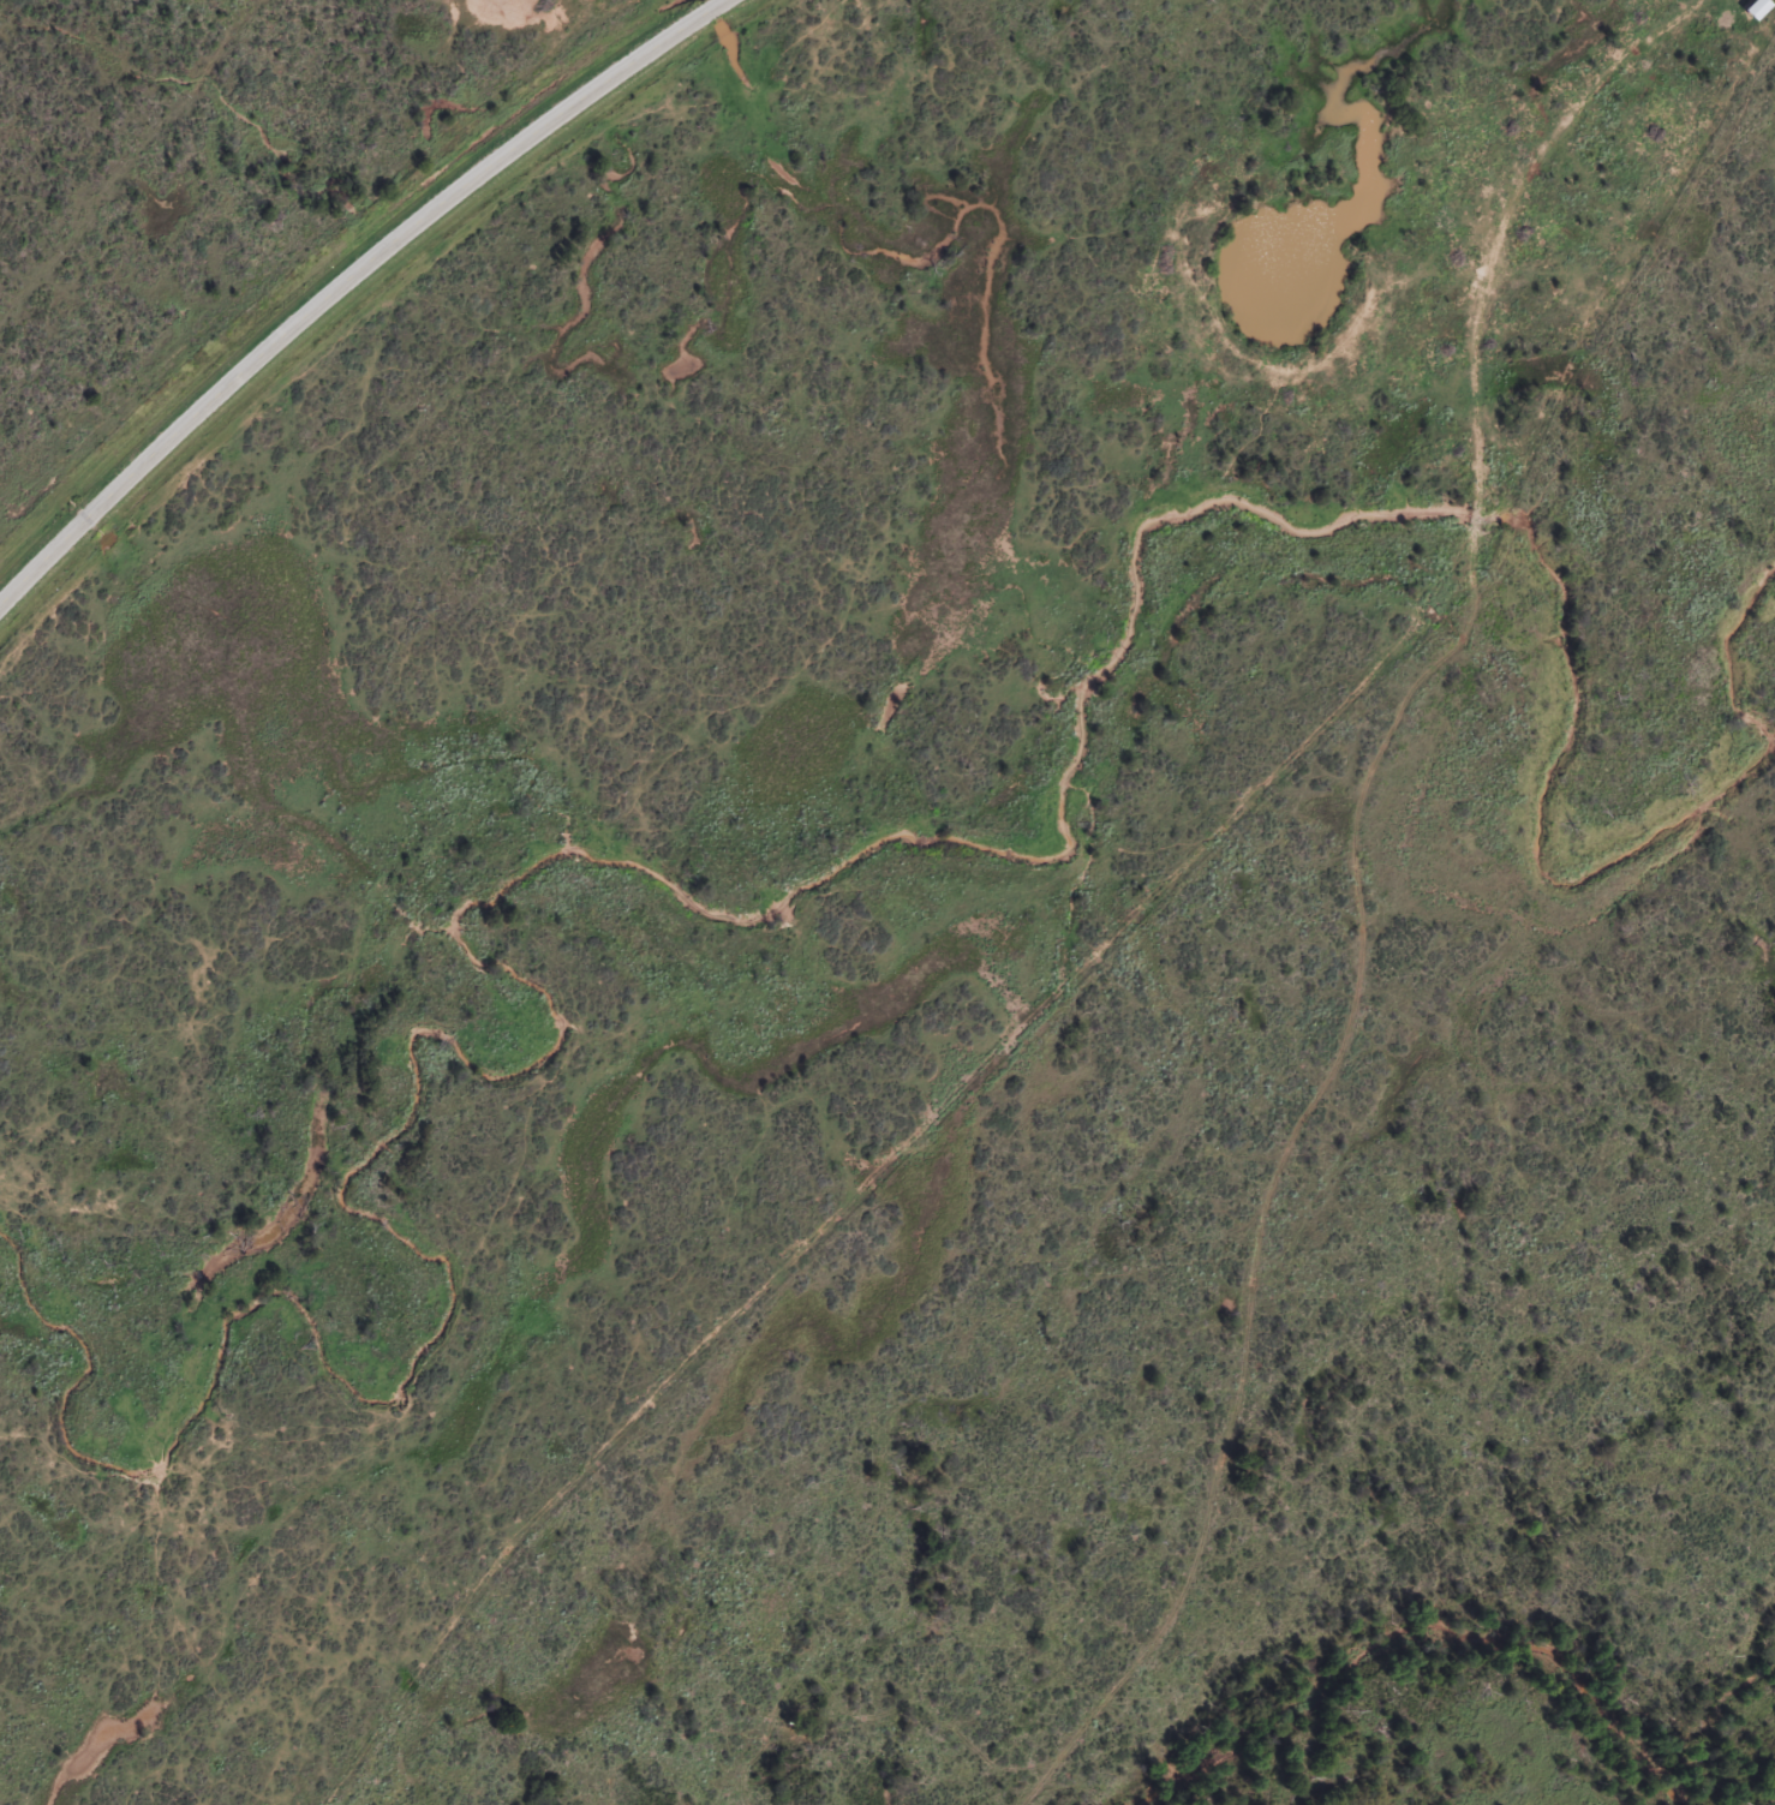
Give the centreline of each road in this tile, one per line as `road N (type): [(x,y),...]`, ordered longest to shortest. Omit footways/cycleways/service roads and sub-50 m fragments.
road 1 (residential): [(985,1804),(1403,721),(1478,261),(1673,0)]
road 2 (tertiary): [(741,0),(611,80),(352,277),(0,610)]

